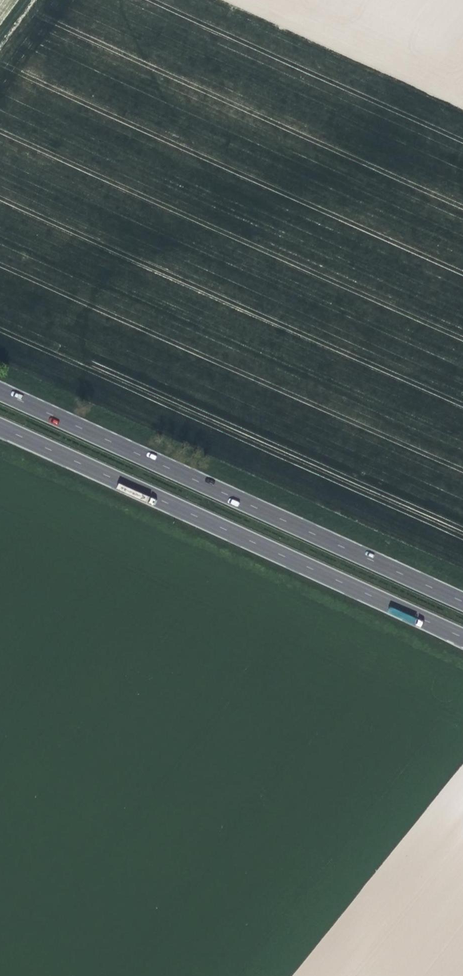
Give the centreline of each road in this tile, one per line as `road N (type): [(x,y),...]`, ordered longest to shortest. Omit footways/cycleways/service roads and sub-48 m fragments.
road 1 (primary): [(462,603),(0,392)]
road 2 (primary): [(0,427),(462,637)]

